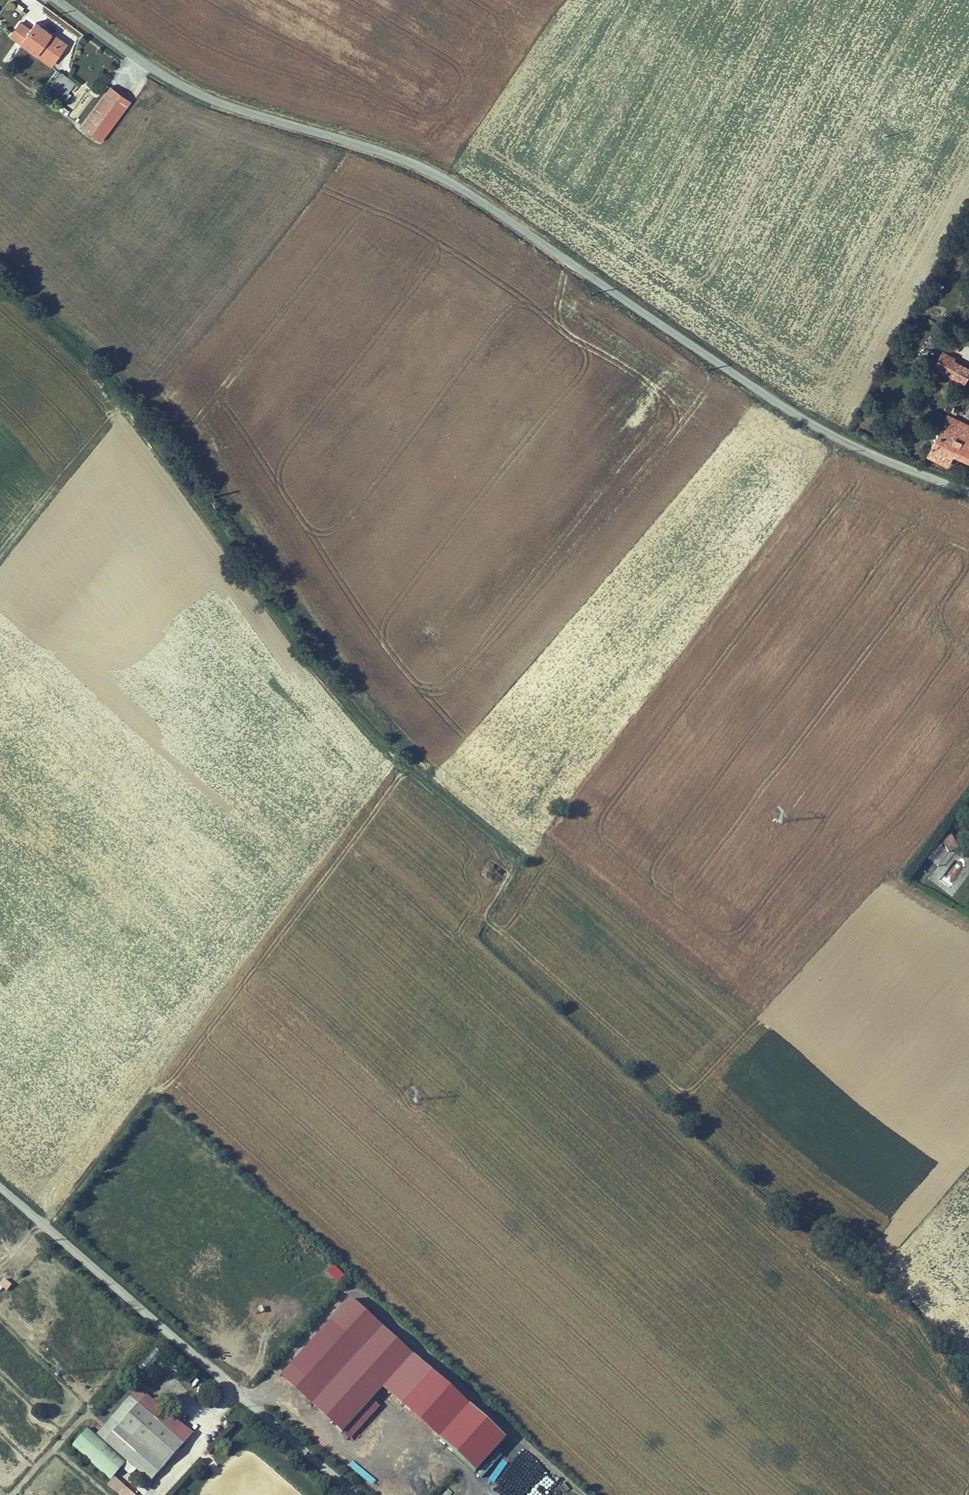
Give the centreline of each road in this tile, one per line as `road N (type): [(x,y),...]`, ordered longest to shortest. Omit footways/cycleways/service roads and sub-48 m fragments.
road 1 (tertiary): [(62,0),(195,94),(442,177),(760,392),(844,441),(968,490)]
road 2 (unclassified): [(0,1188),(355,1494)]
road 3 (track): [(100,1421),(89,1412),(12,1494)]

